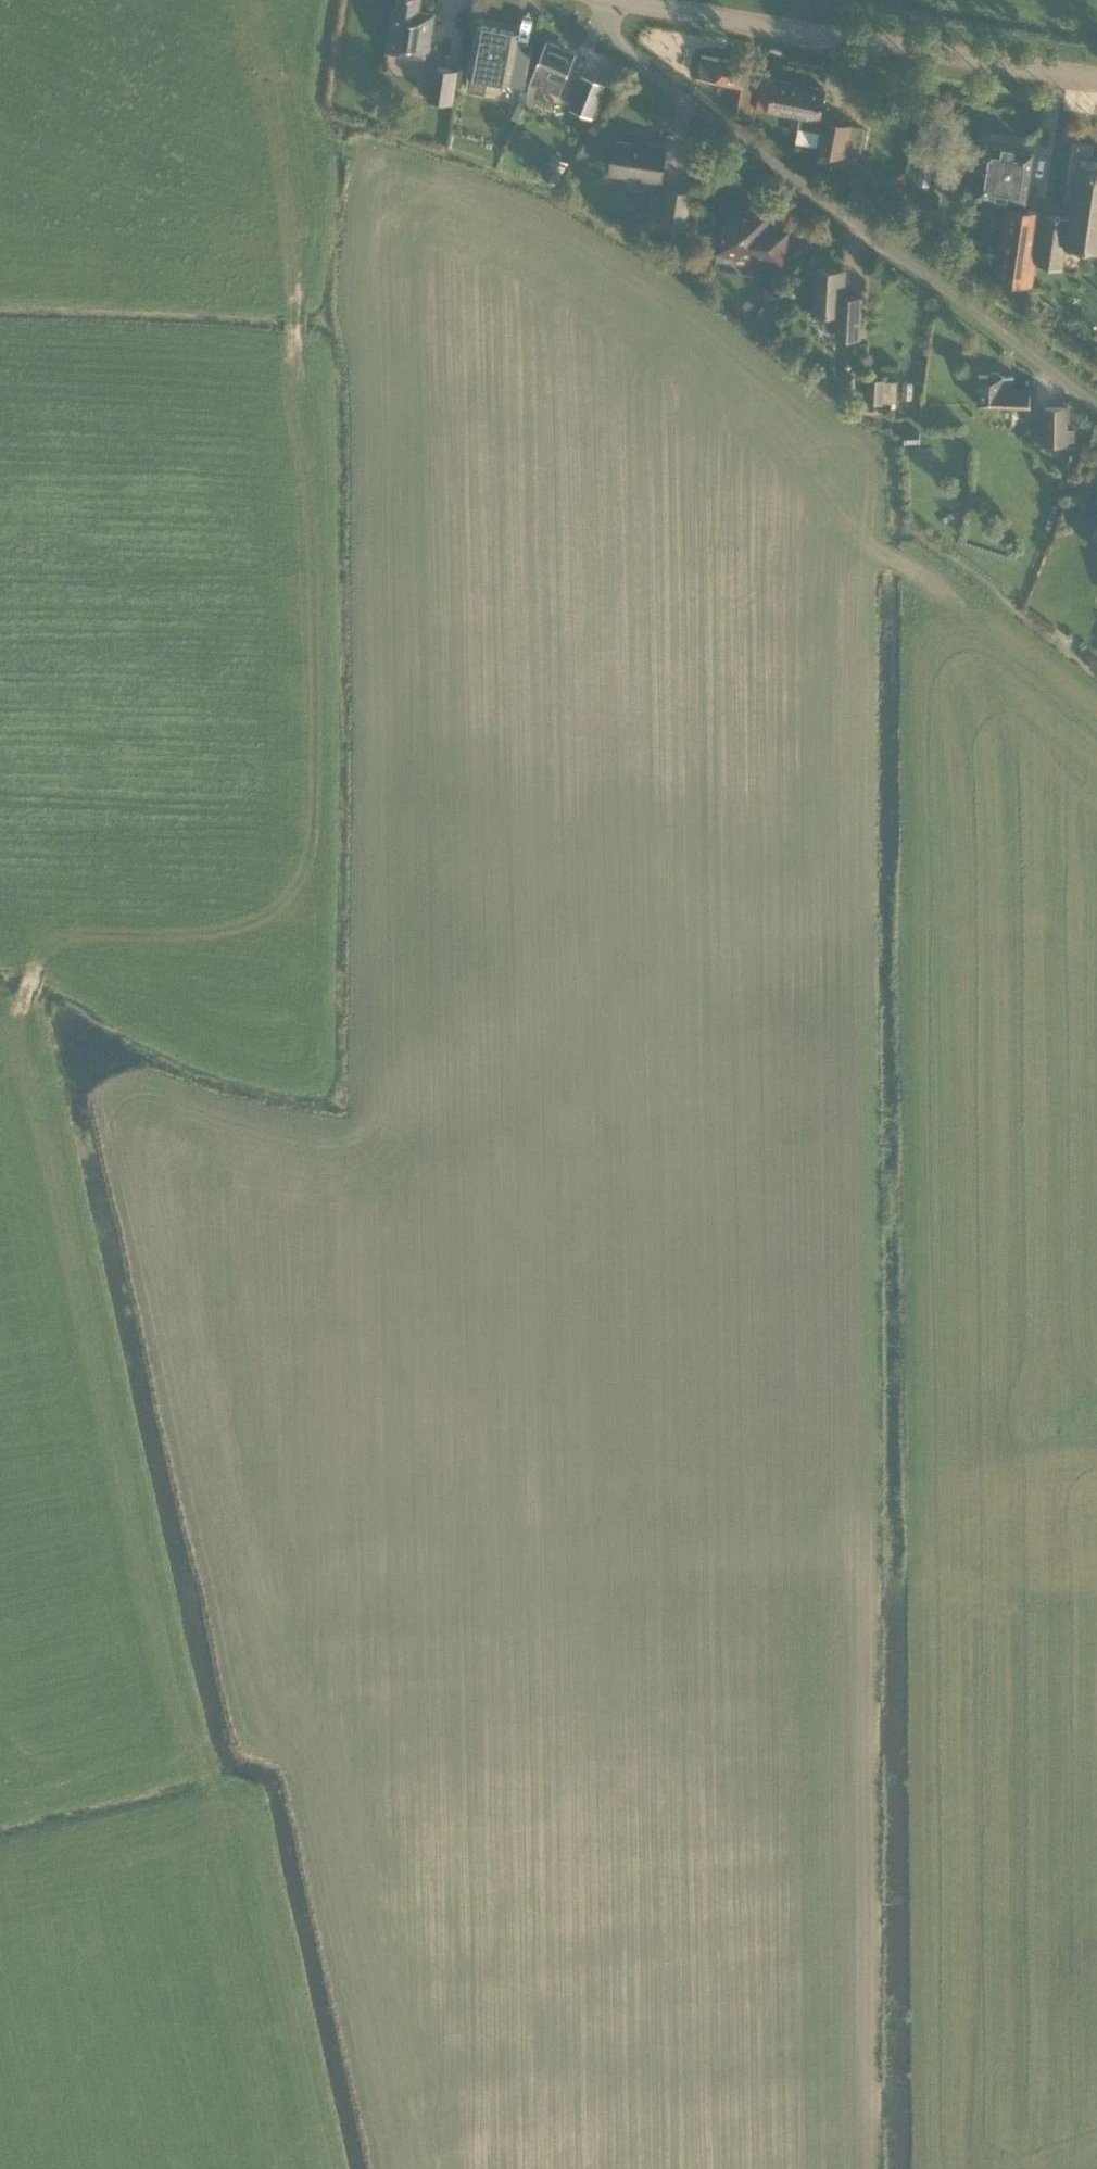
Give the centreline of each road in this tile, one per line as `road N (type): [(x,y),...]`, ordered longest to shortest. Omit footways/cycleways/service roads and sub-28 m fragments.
road 1 (unclassified): [(1096,414),(653,76),(620,44),(602,0)]
road 2 (tertiary): [(1096,77),(604,0)]

